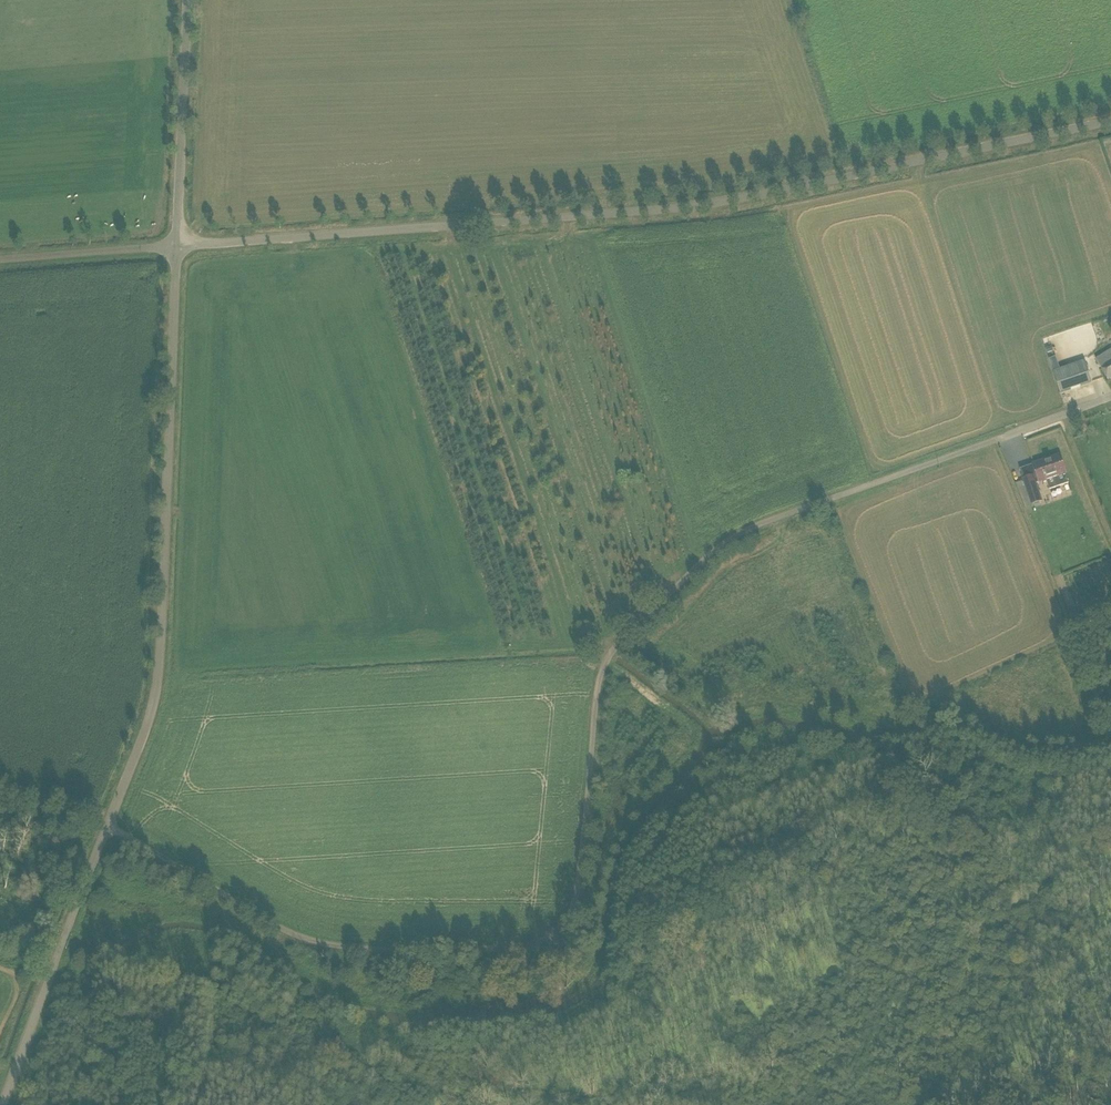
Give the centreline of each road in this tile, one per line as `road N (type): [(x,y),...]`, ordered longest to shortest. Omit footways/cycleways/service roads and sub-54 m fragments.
road 1 (unclassified): [(111,827),(276,928),(344,951),(557,940),(579,906),(601,673),(618,644),(723,546),(758,528),(1110,400)]
road 2 (unclassified): [(182,248),(711,204),(1110,122)]
road 3 (unclassified): [(111,827),(161,676),(182,248)]
road 4 (unclassified): [(3,1104),(111,827)]
road 5 (unclassified): [(182,248),(193,0)]
road 6 (unclassified): [(0,261),(182,248)]

